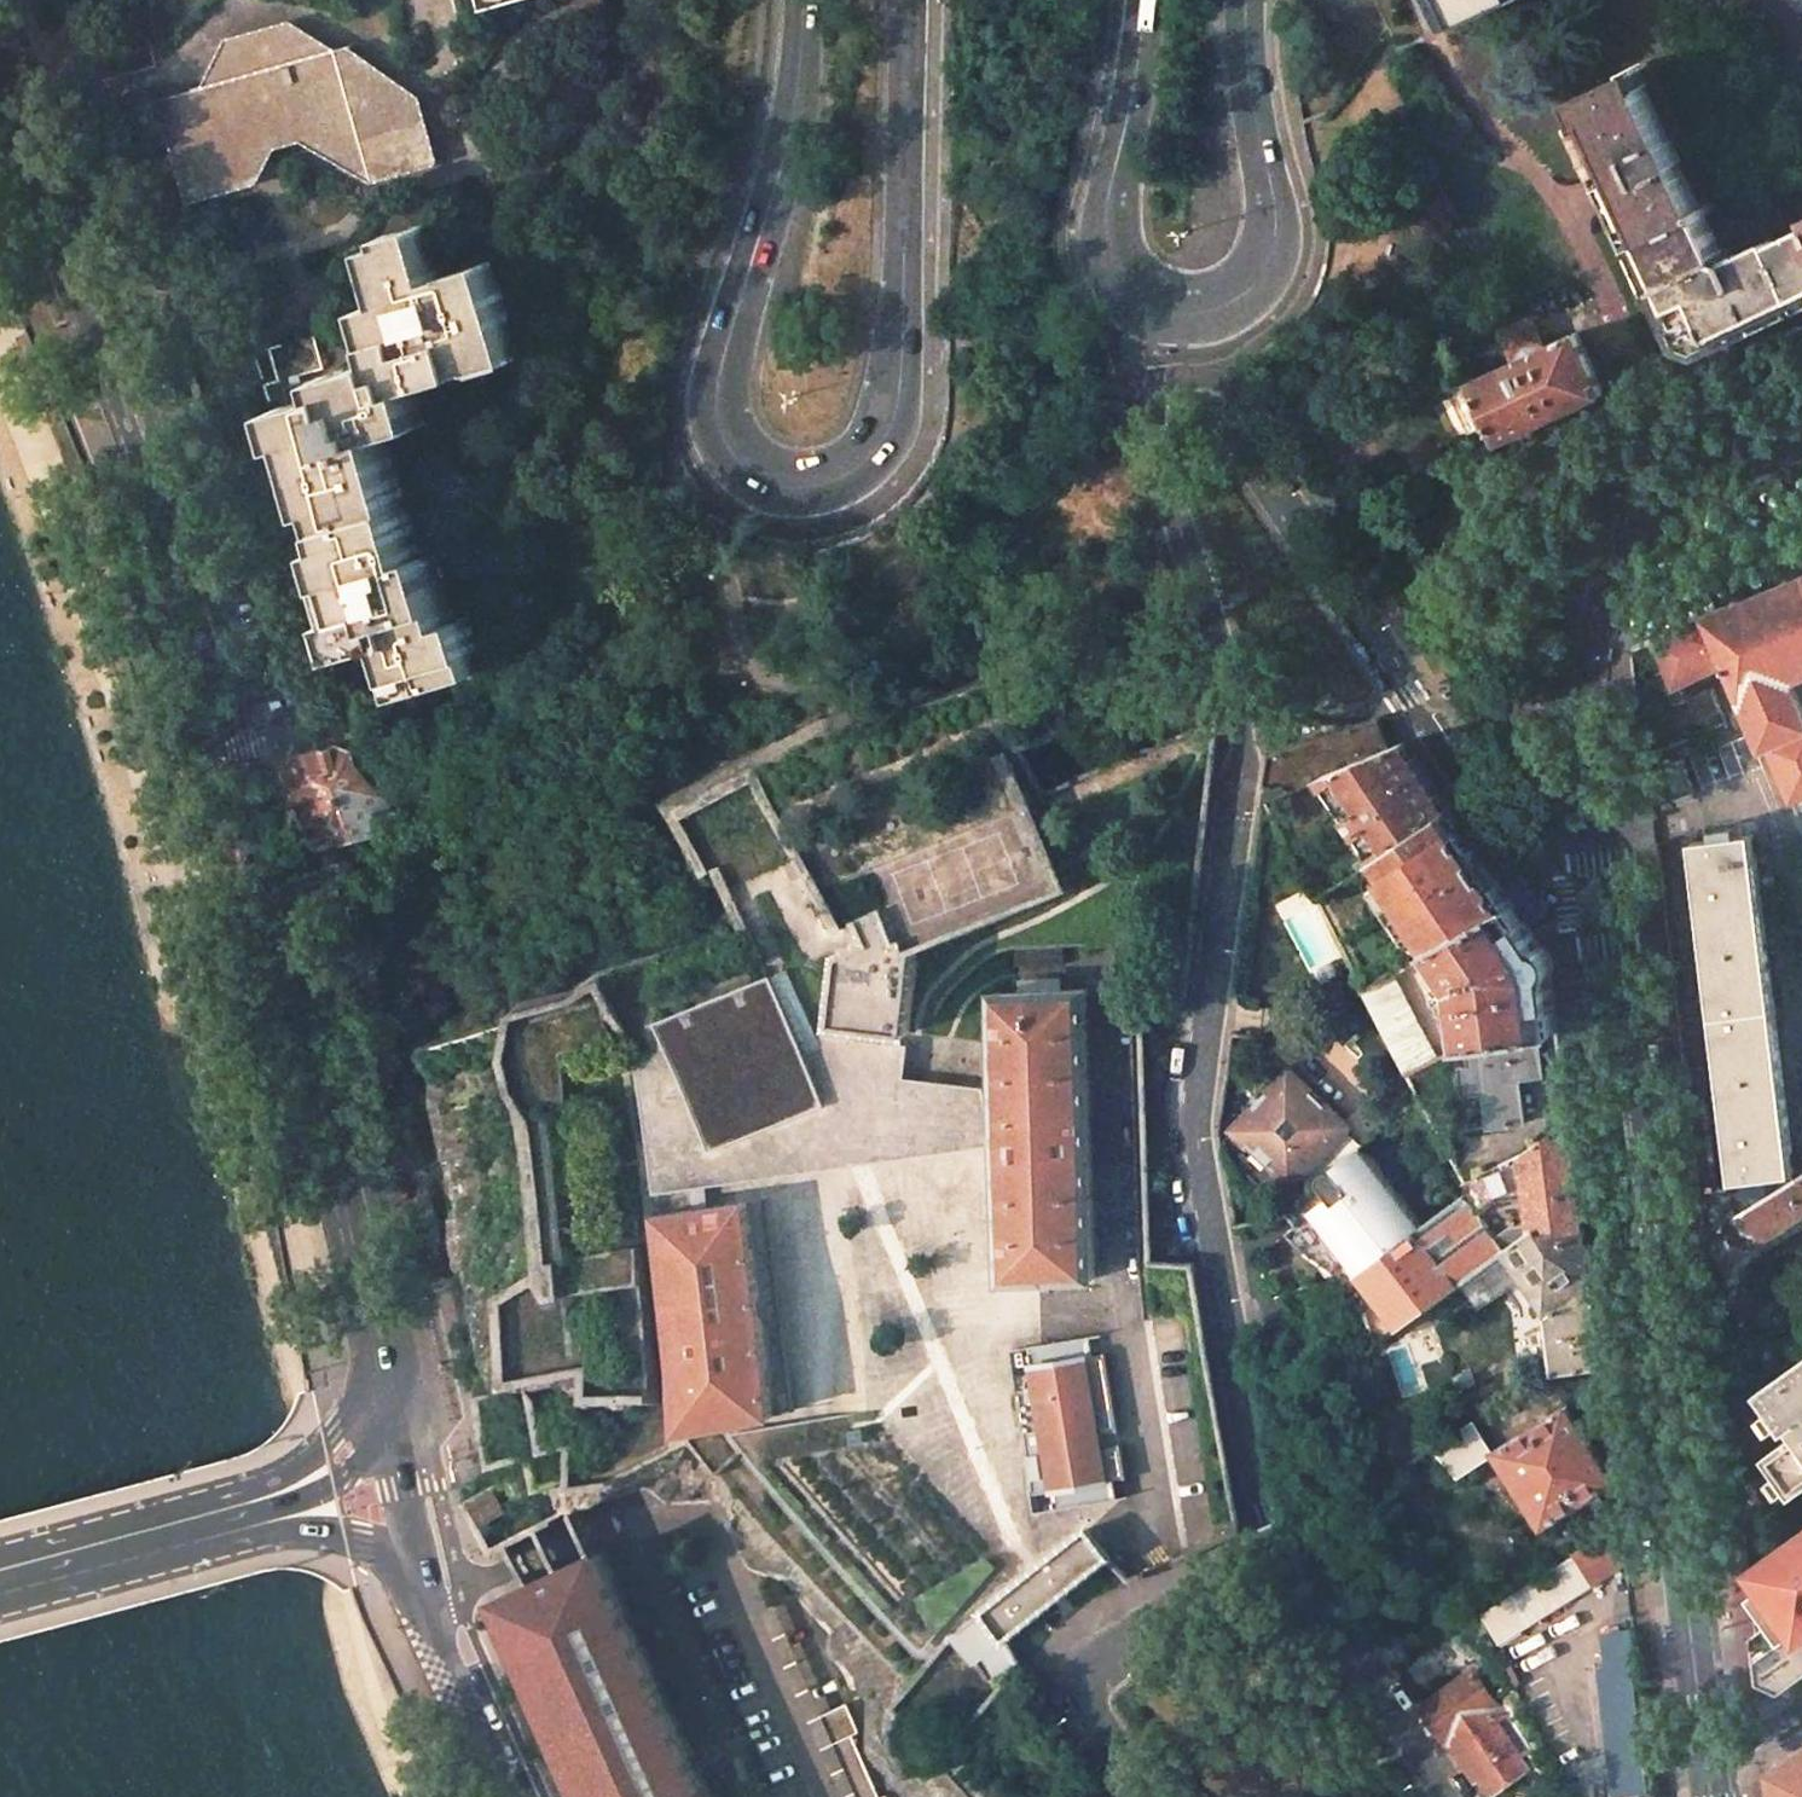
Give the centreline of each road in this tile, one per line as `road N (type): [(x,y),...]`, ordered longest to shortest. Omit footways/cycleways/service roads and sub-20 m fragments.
road 1 (residential): [(1144,412),(1235,694),(1243,746),(1197,1135),(1274,1539)]
road 2 (secondary): [(803,0),(782,170),(714,395),(720,438),(759,482),(811,492),(864,473),(897,415),(909,0)]
road 3 (tertiary): [(1707,1757),(1599,904)]
road 4 (primary): [(394,1372),(242,747),(203,614)]
road 5 (residential): [(1599,904),(1564,907),(1542,896),(1218,410),(1195,402),(1144,412)]
road 6 (tertiary): [(1599,904),(1574,697),(1583,601),(1596,562),(1649,498),(1801,424)]
road 7 (primary): [(203,614),(195,547),(108,304),(58,229)]
road 8 (primary): [(58,229),(81,318),(203,614)]
road 9 (secondary): [(1151,306),(1191,316),(1226,310),(1255,290),(1272,259),(1275,223),(1248,78),(1245,0)]
road 10 (residential): [(1274,1539),(1104,1660),(1087,1683),(1094,1712),(1151,1796)]
road 11 (secondary): [(1150,0),(1111,232),(1124,279),(1151,306)]
road 12 (residential): [(1449,1796),(1274,1539)]
road 13 (primary): [(206,1524),(354,1537),(383,1552),(431,1602)]
road 14 (primary): [(394,1372),(300,1466),(206,1524)]
road 15 (primary): [(206,1524),(335,1486),(400,1409)]
road 16 (primary): [(0,1579),(206,1524)]
road 17 (primary): [(431,1602),(517,1796)]
road 18 (primary): [(400,1409),(431,1602)]
road 19 (primary): [(58,229),(0,82)]

